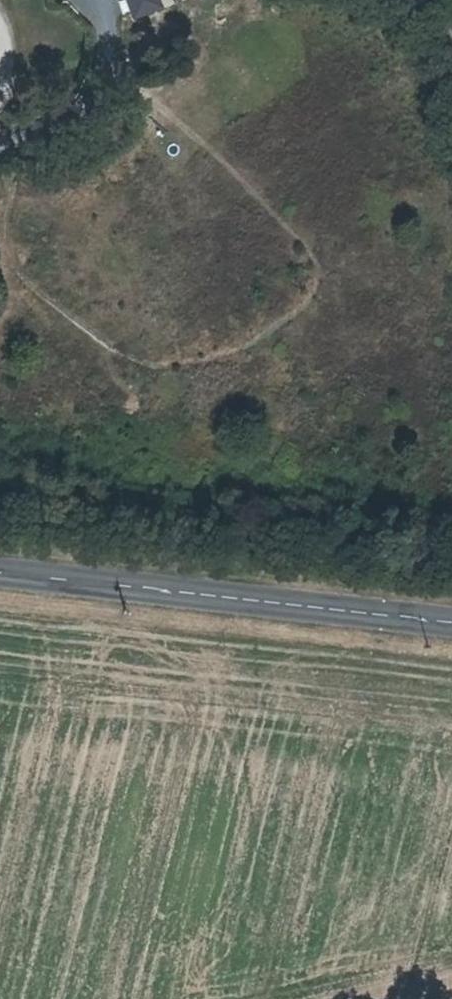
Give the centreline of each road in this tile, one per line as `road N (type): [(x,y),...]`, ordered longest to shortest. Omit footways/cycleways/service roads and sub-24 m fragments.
road 1 (secondary): [(0,574),(451,625)]

